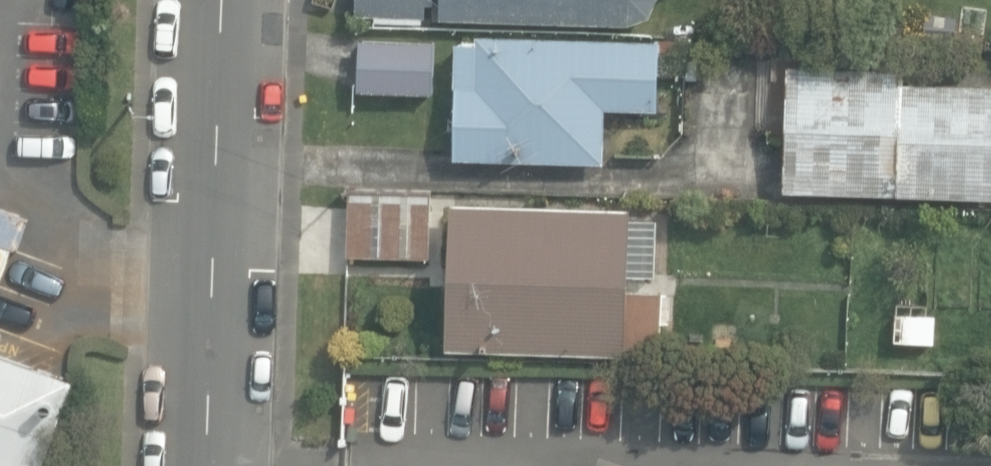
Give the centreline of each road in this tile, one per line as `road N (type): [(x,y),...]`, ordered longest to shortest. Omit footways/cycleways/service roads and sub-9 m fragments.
road 1 (residential): [(209,465),(224,0)]

